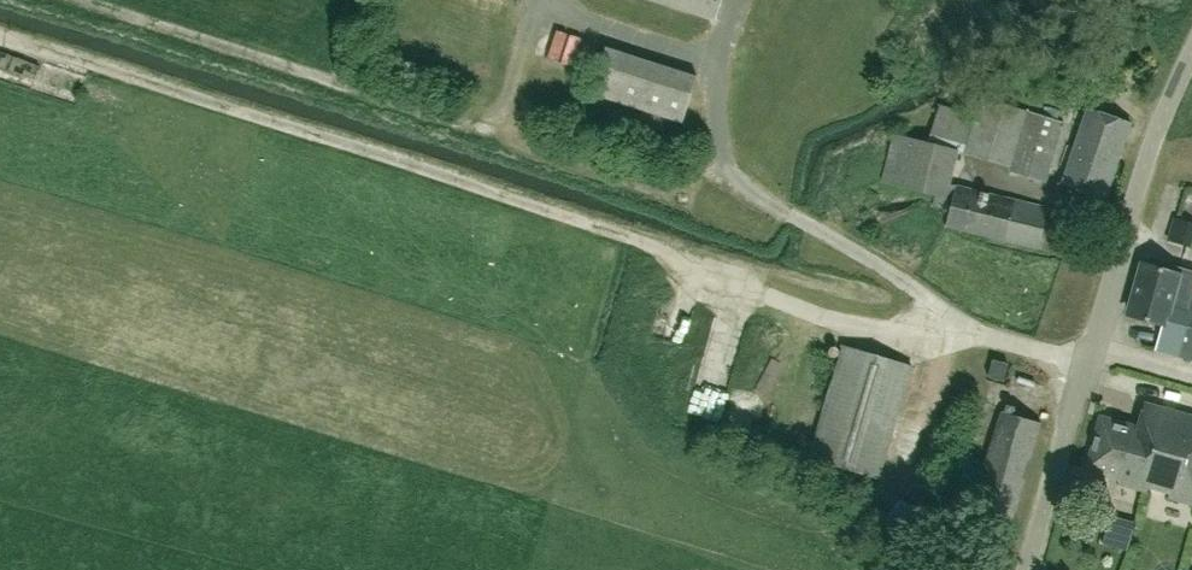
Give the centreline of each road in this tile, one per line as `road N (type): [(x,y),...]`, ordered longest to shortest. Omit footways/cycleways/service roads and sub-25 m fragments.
road 1 (track): [(0,36),(730,271),(792,310),(834,319)]
road 2 (track): [(82,0),(474,128),(497,119),(507,100),(538,0)]
road 3 (unclassified): [(1028,569),(1144,169),(1191,50)]
road 4 (track): [(538,0),(718,60)]

